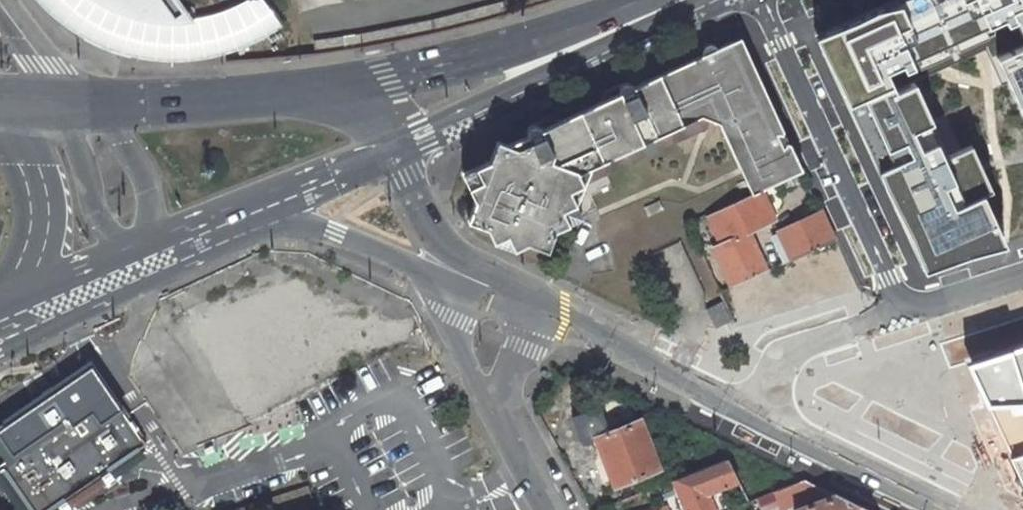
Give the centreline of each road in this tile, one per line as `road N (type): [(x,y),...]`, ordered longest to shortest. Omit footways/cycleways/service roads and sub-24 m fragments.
road 1 (residential): [(908,315),(760,0)]
road 2 (secondary): [(382,151),(685,0)]
road 3 (secondary): [(656,0),(409,84),(336,94)]
road 4 (secondary): [(336,94),(81,108)]
road 5 (residential): [(229,217),(458,272)]
road 6 (residential): [(756,415),(549,315)]
road 7 (residential): [(954,509),(756,415)]
road 8 (residential): [(908,315),(782,360),(756,415)]
road 9 (secondary): [(15,305),(35,249),(39,200),(26,157),(0,137)]
road 10 (secondary): [(138,255),(151,211),(138,164),(81,108)]
road 11 (secondary): [(81,108),(76,155),(92,205),(113,238),(138,255)]
road 12 (secondary): [(229,217),(382,151)]
road 13 (residential): [(458,272),(466,352),(498,413)]
road 14 (residential): [(458,272),(382,151)]
road 15 (secondary): [(15,305),(138,255)]
road 16 (unclassified): [(81,108),(0,3)]
road 17 (residential): [(1022,277),(908,315)]

